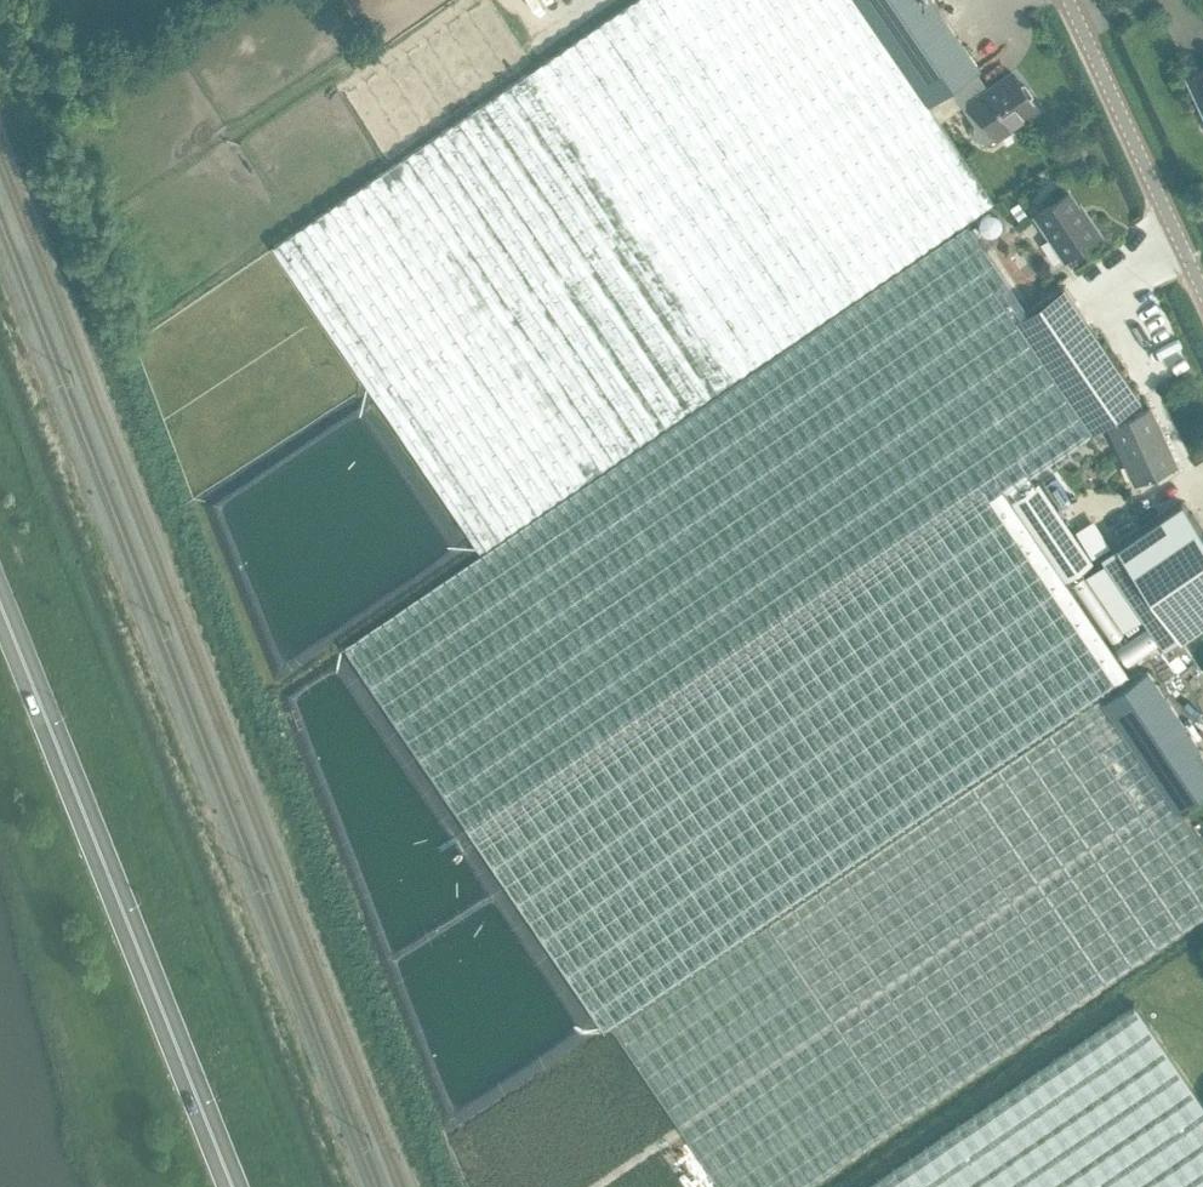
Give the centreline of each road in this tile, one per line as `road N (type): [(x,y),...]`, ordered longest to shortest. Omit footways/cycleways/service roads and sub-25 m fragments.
road 1 (secondary): [(234,1186),(0,603)]
road 2 (unclassified): [(1202,275),(1073,0)]

